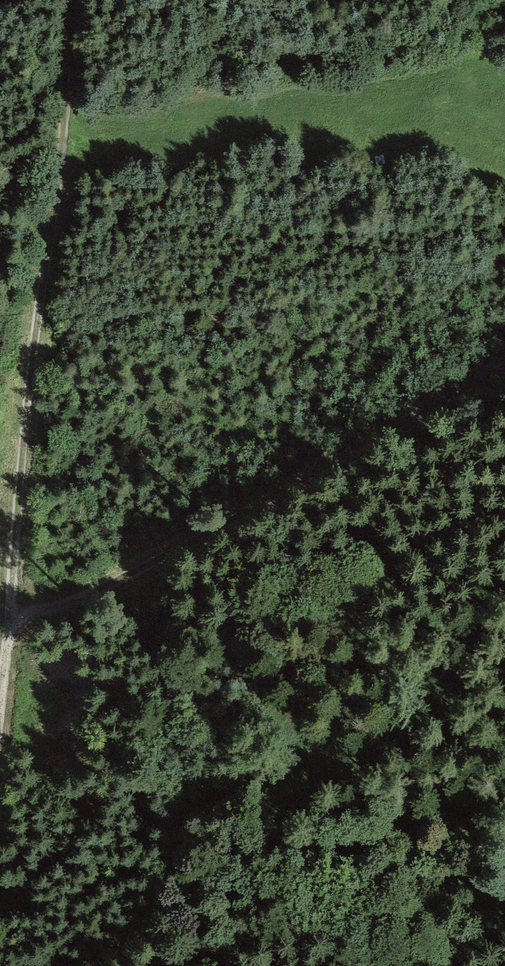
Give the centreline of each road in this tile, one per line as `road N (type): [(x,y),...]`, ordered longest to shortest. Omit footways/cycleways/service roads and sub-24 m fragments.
road 1 (track): [(0,830),(33,599),(24,422),(82,0)]
road 2 (track): [(504,356),(133,573),(33,599)]

